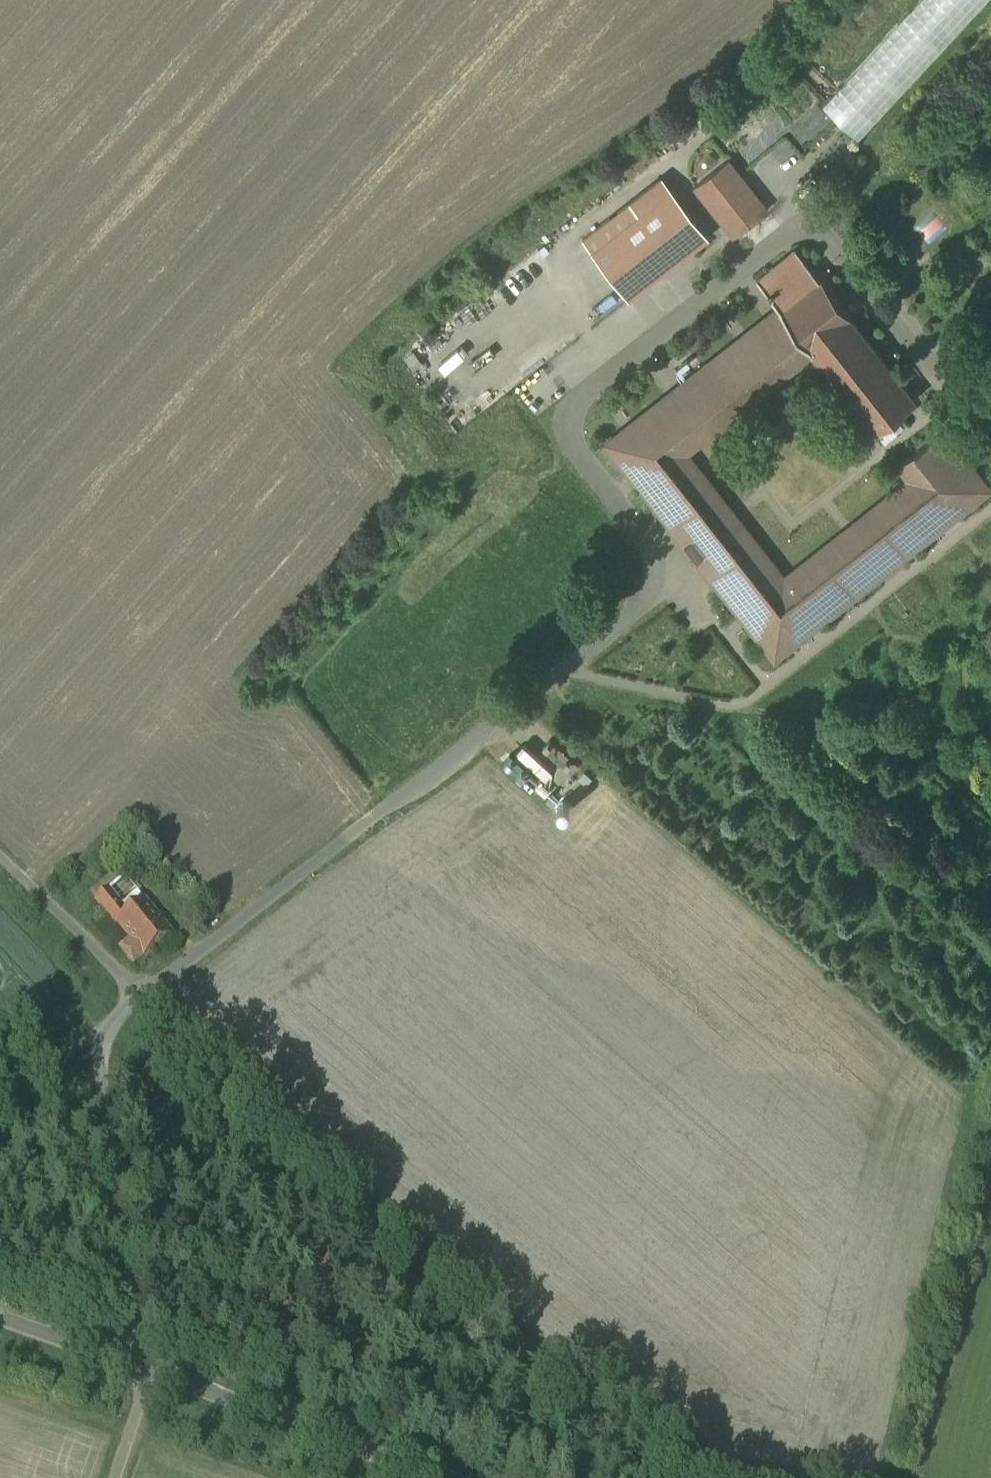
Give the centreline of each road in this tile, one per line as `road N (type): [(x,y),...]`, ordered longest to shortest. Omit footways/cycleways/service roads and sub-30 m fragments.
road 1 (unclassified): [(990,377),(965,377),(902,337),(825,238),(799,234),(578,403),(576,446),(642,535),(654,567),(651,602),(140,1006),(106,1056),(105,1118),(141,1370)]
road 2 (unclassified): [(436,1477),(141,1370)]
road 3 (unclassified): [(141,1370),(0,1319)]

